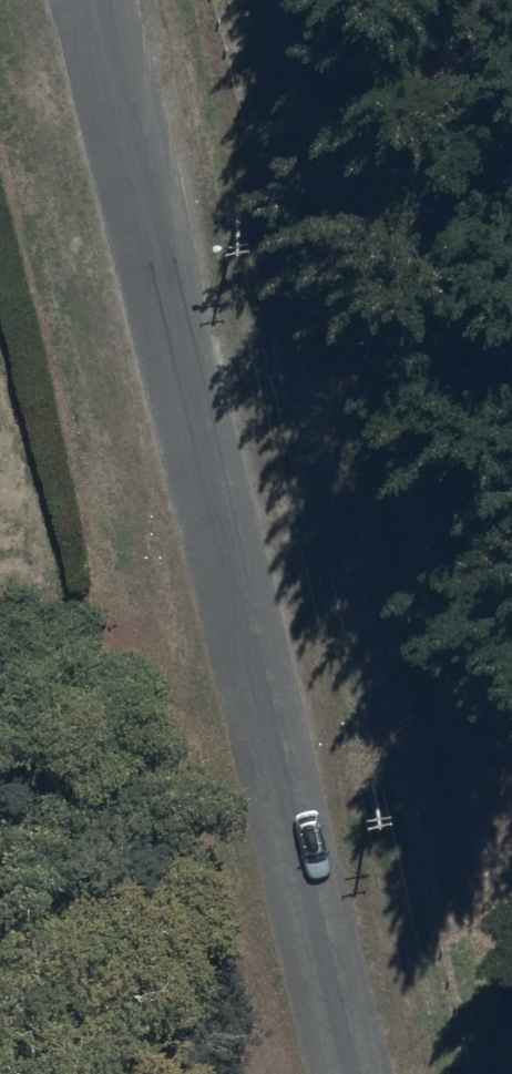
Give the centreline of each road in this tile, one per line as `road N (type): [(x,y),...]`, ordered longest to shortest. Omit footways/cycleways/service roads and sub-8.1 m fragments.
road 1 (residential): [(346,1073),(90,0)]

